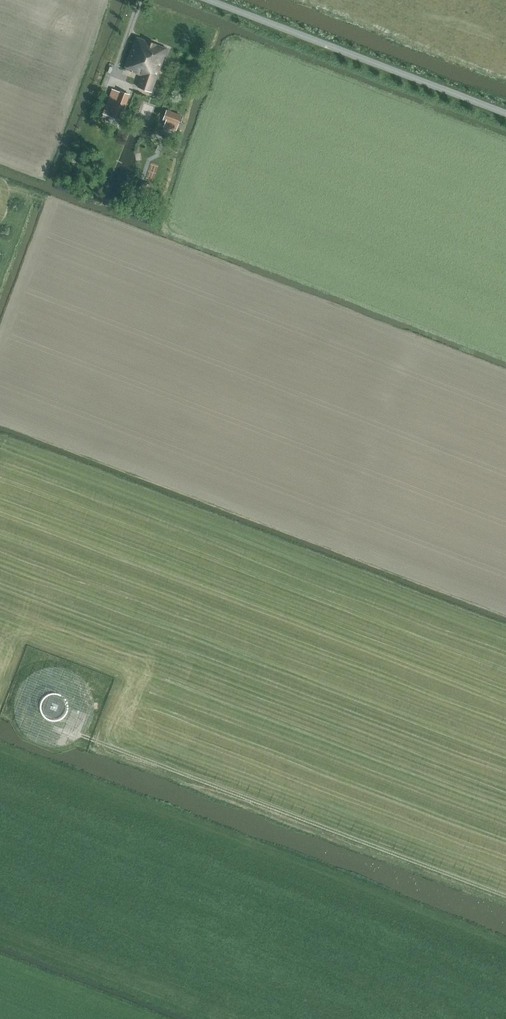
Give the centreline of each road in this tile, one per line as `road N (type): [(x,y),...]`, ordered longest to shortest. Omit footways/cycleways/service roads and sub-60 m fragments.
road 1 (unclassified): [(505,113),(210,0)]

